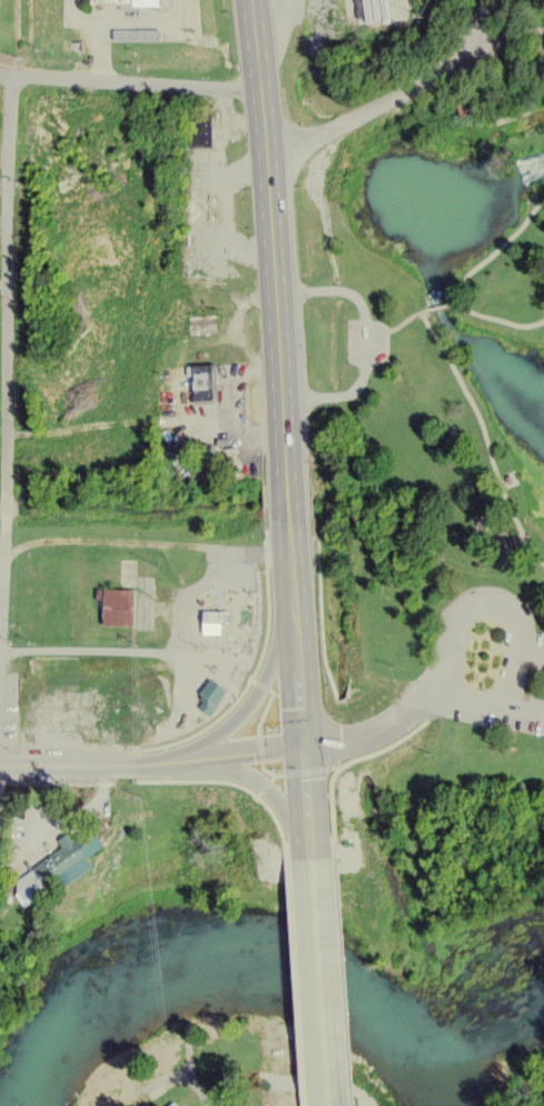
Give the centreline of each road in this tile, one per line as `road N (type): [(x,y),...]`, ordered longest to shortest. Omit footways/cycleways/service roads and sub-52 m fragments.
road 1 (residential): [(0,648),(2,251),(12,80)]
road 2 (primary): [(304,745),(286,396)]
road 3 (primary): [(283,325),(250,0)]
road 4 (secondary): [(0,768),(149,764),(304,745)]
road 5 (residential): [(486,0),(457,50),(428,79),(270,157)]
road 6 (residential): [(260,89),(0,79)]
road 7 (primary): [(328,1105),(311,856)]
road 8 (primary): [(296,590),(284,645),(251,701),(222,729),(160,763)]
road 9 (primary): [(191,760),(233,767),(265,784),(286,804),(311,856)]

